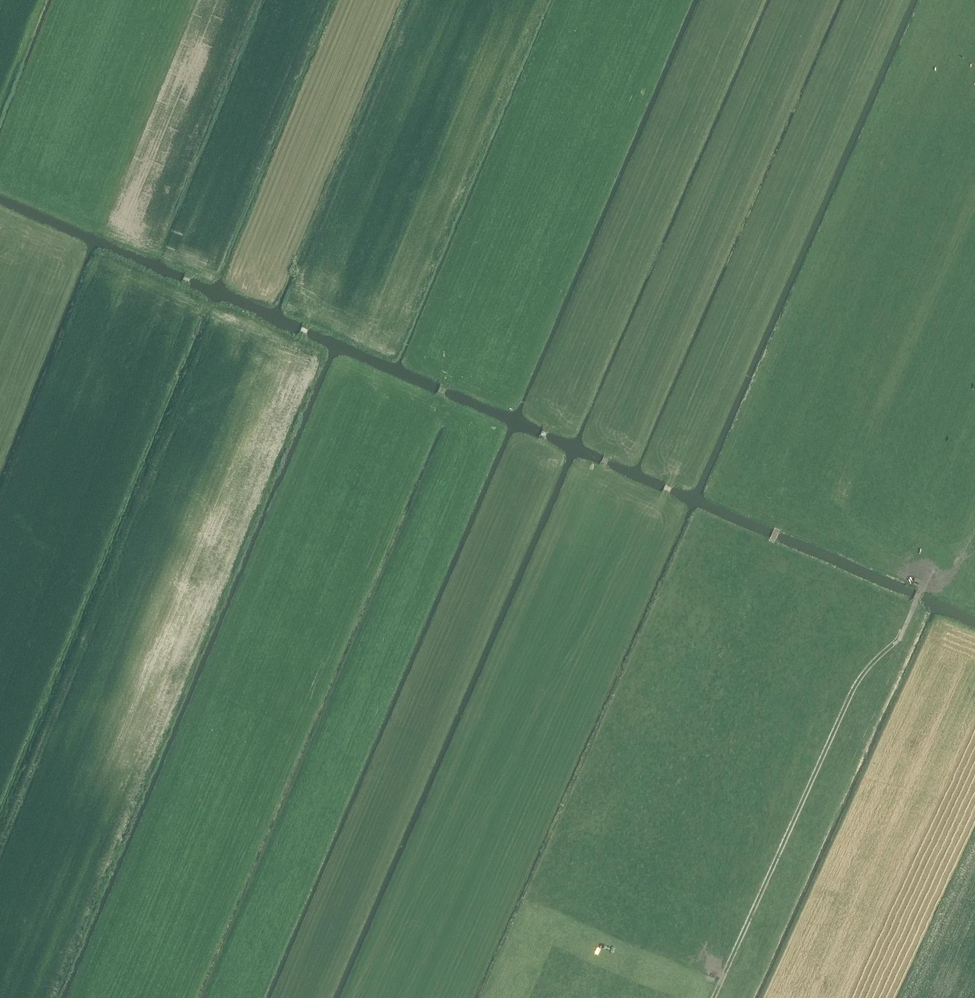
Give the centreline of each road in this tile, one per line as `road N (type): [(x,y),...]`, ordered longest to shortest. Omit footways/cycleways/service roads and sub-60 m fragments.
road 1 (track): [(713,997),(862,667),(899,637),(927,575)]

